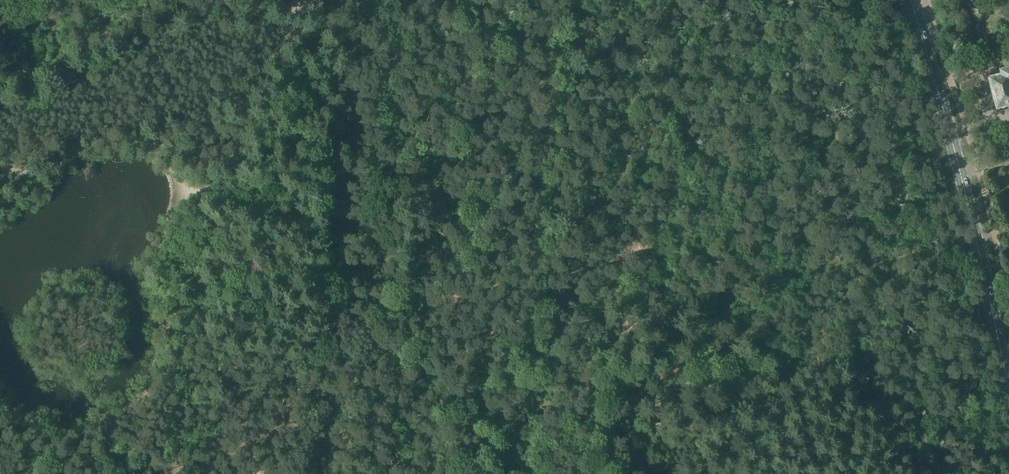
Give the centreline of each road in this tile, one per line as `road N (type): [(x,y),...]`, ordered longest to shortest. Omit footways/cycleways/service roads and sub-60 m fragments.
road 1 (primary): [(1008,388),(990,269),(916,0)]
road 2 (track): [(399,0),(380,269),(398,299)]

